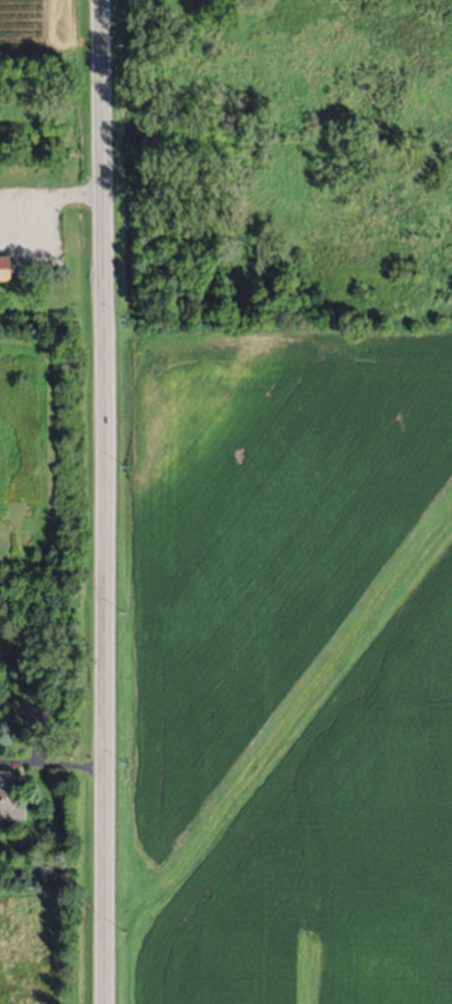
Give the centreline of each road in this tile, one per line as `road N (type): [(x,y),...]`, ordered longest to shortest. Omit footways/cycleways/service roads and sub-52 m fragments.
road 1 (secondary): [(105,1003),(101,0)]

